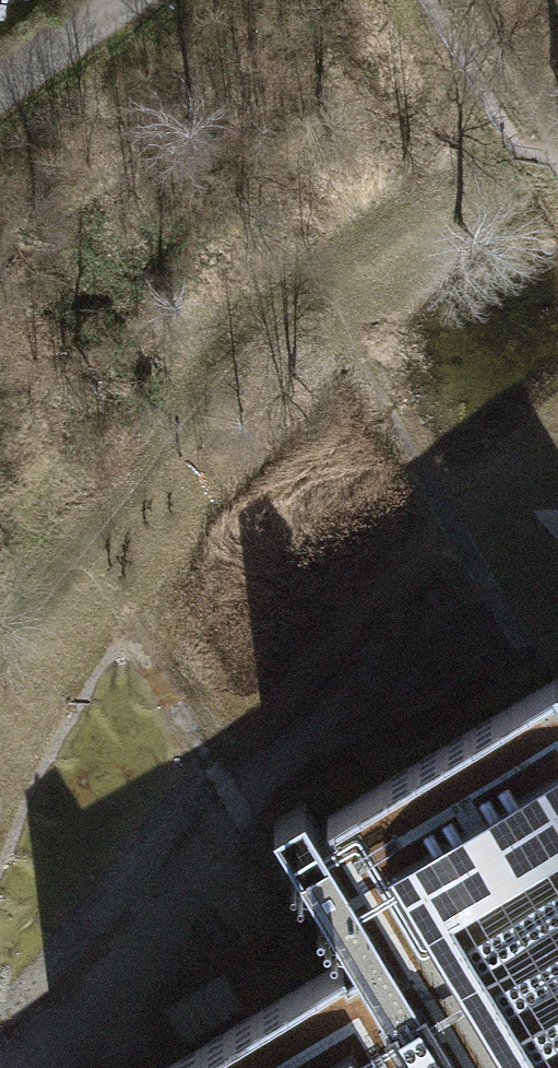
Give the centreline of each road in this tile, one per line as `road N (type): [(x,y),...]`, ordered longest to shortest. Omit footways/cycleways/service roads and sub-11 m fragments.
road 1 (track): [(501,126),(140,476),(0,649)]
road 2 (track): [(80,550),(238,833),(41,1067)]
road 3 (unclassified): [(113,0),(0,82)]

